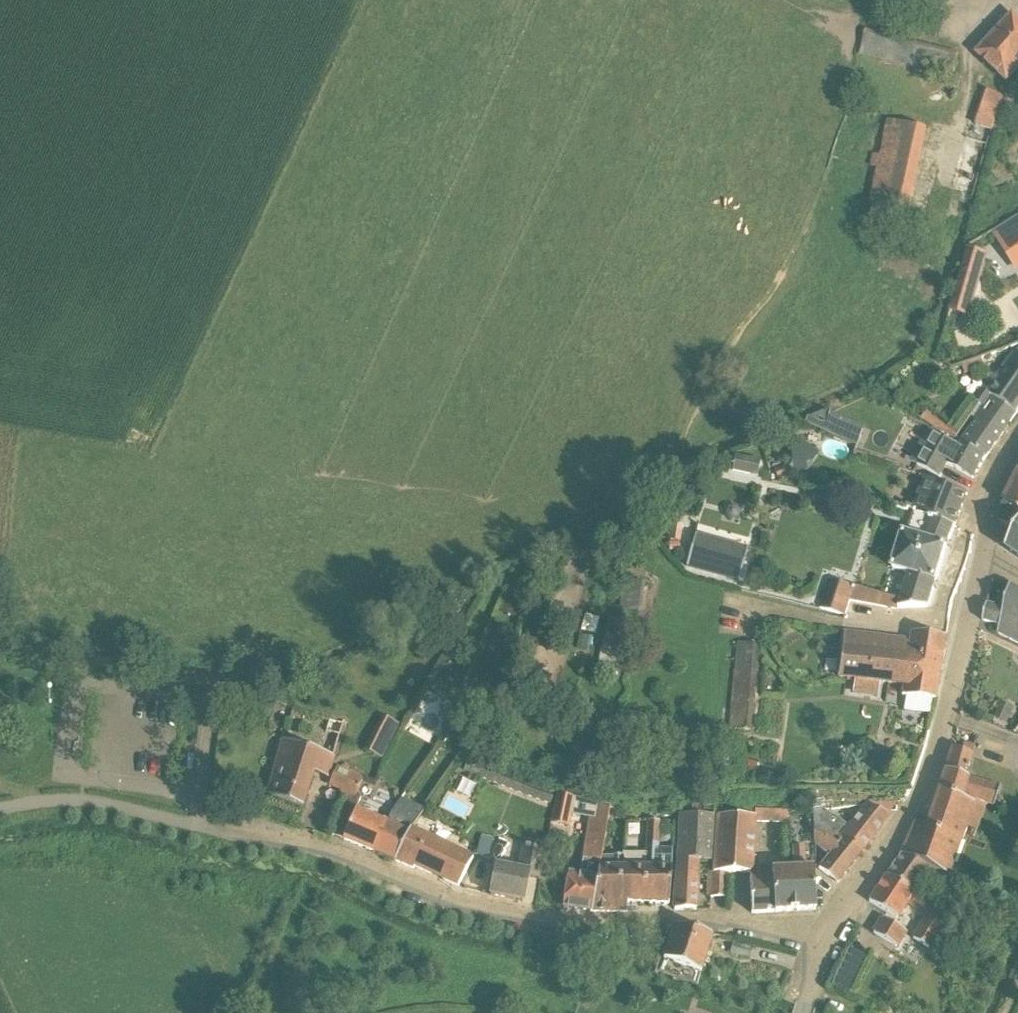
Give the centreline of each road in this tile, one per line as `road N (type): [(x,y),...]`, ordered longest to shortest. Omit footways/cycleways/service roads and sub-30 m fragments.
road 1 (residential): [(828,937),(790,923),(597,926),(506,917),(291,840),(83,800),(0,808)]
road 2 (residential): [(828,937),(920,792),(938,748),(979,551)]

